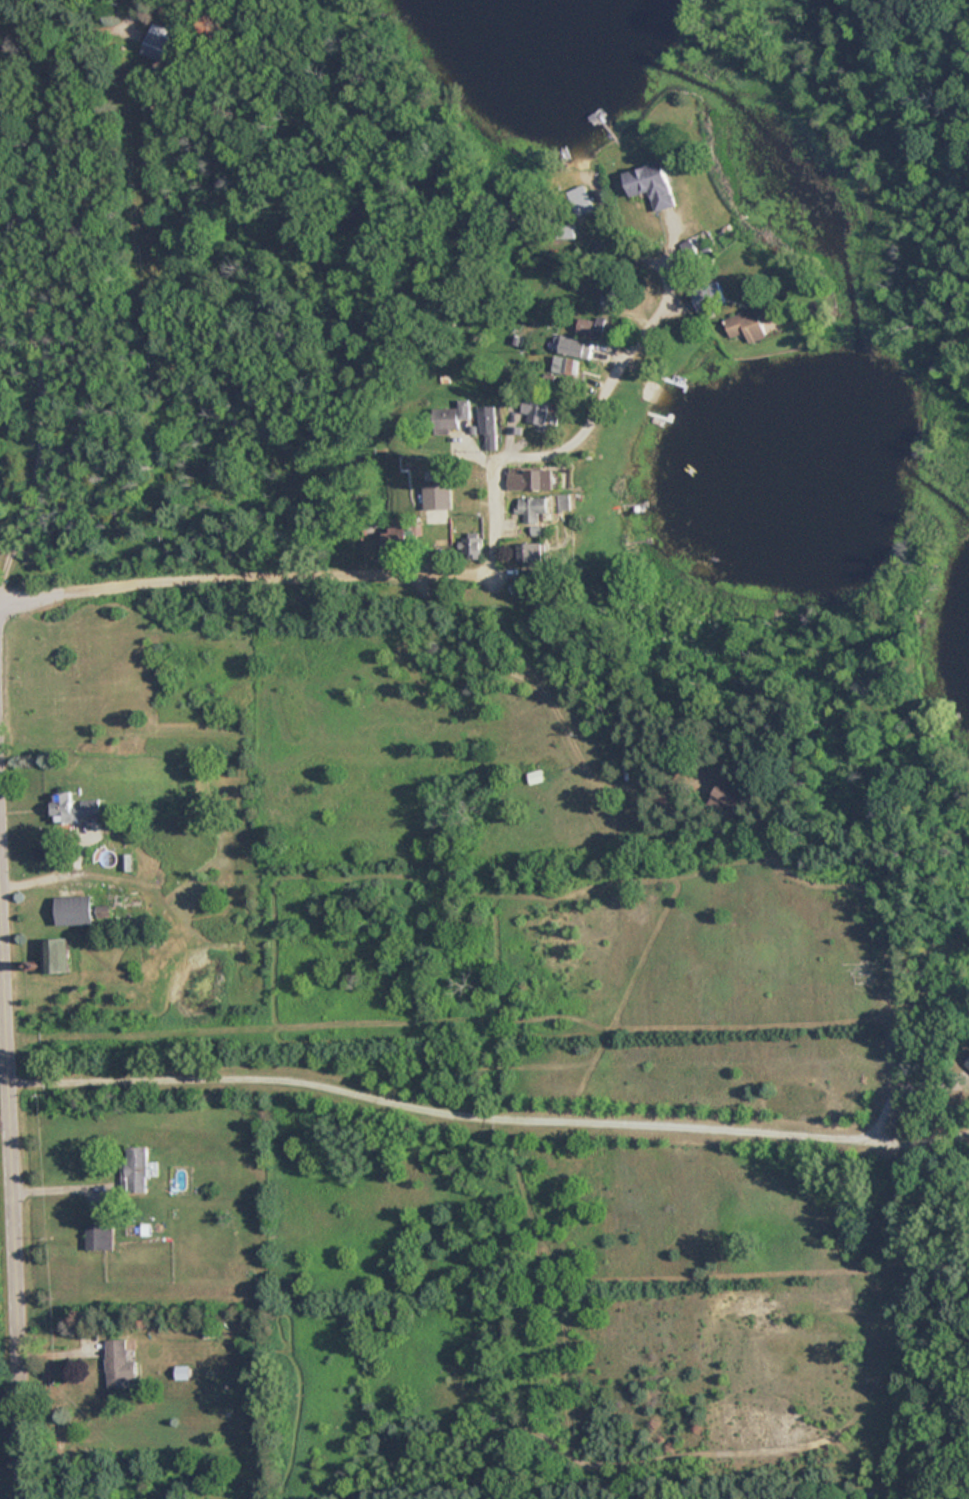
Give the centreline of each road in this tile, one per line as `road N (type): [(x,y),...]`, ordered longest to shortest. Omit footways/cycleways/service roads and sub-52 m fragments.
road 1 (residential): [(0,593),(169,571),(495,562),(503,544),(502,459),(567,448),(596,415),(620,360),(682,269)]
road 2 (residential): [(0,1030),(20,1498)]

